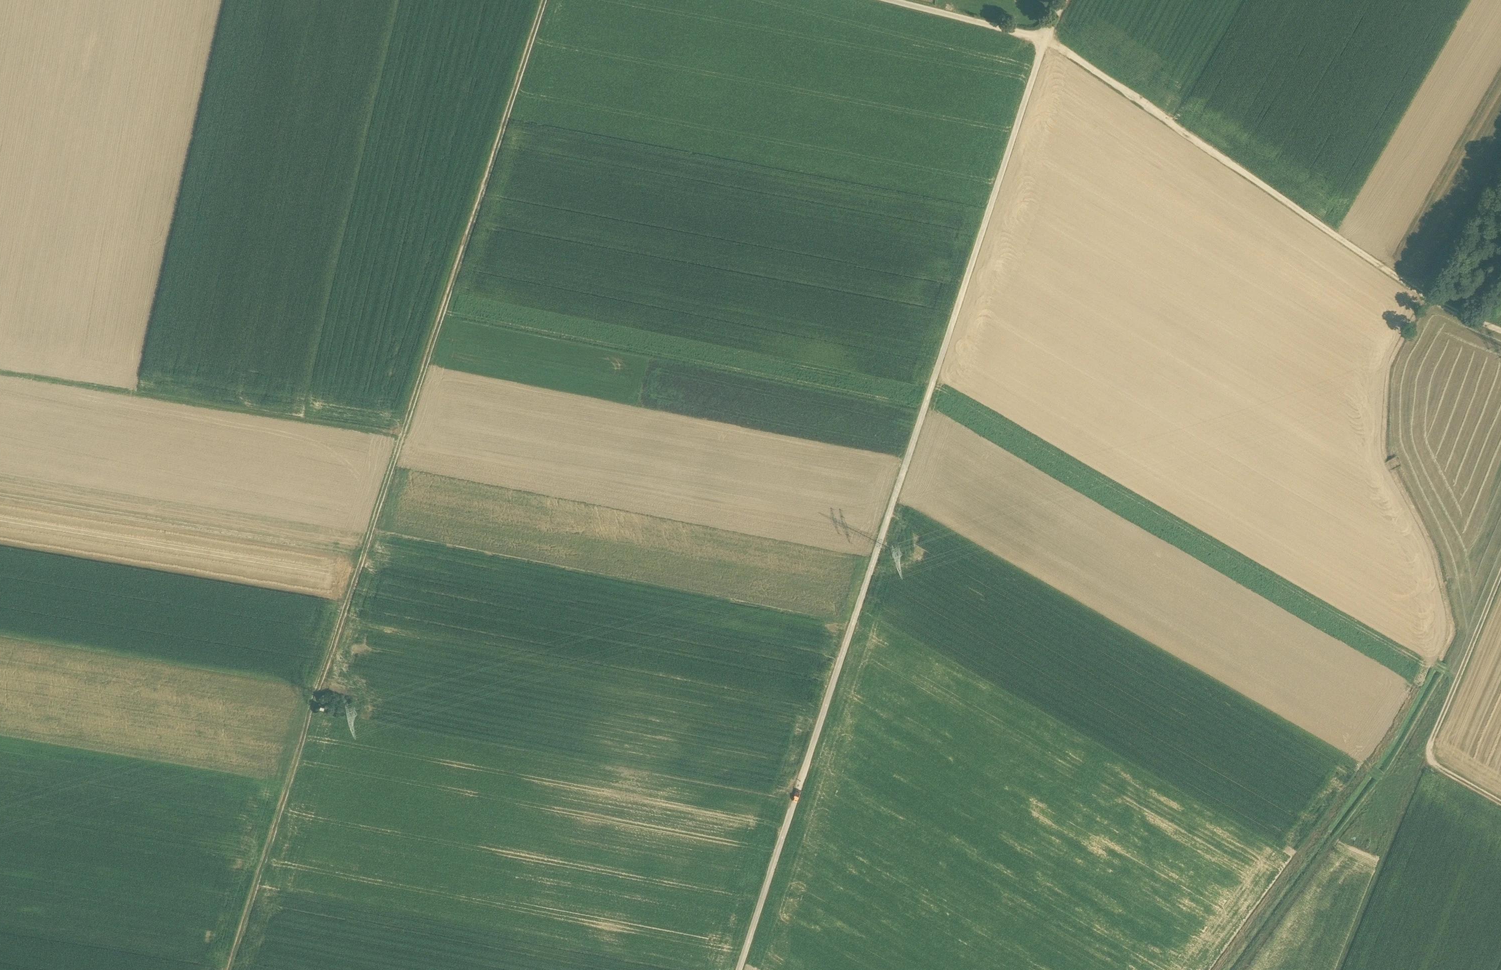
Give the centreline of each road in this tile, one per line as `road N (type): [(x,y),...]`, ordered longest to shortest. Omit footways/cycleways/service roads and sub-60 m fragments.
road 1 (track): [(739,969),(1046,39),(1066,0)]
road 2 (track): [(229,969),(543,0)]
road 3 (track): [(1500,332),(1414,291),(1046,39),(889,0)]
road 4 (track): [(0,372),(401,438)]
road 5 (track): [(1500,576),(1425,760),(1500,804)]
road 6 (track): [(1338,969),(1425,760)]

